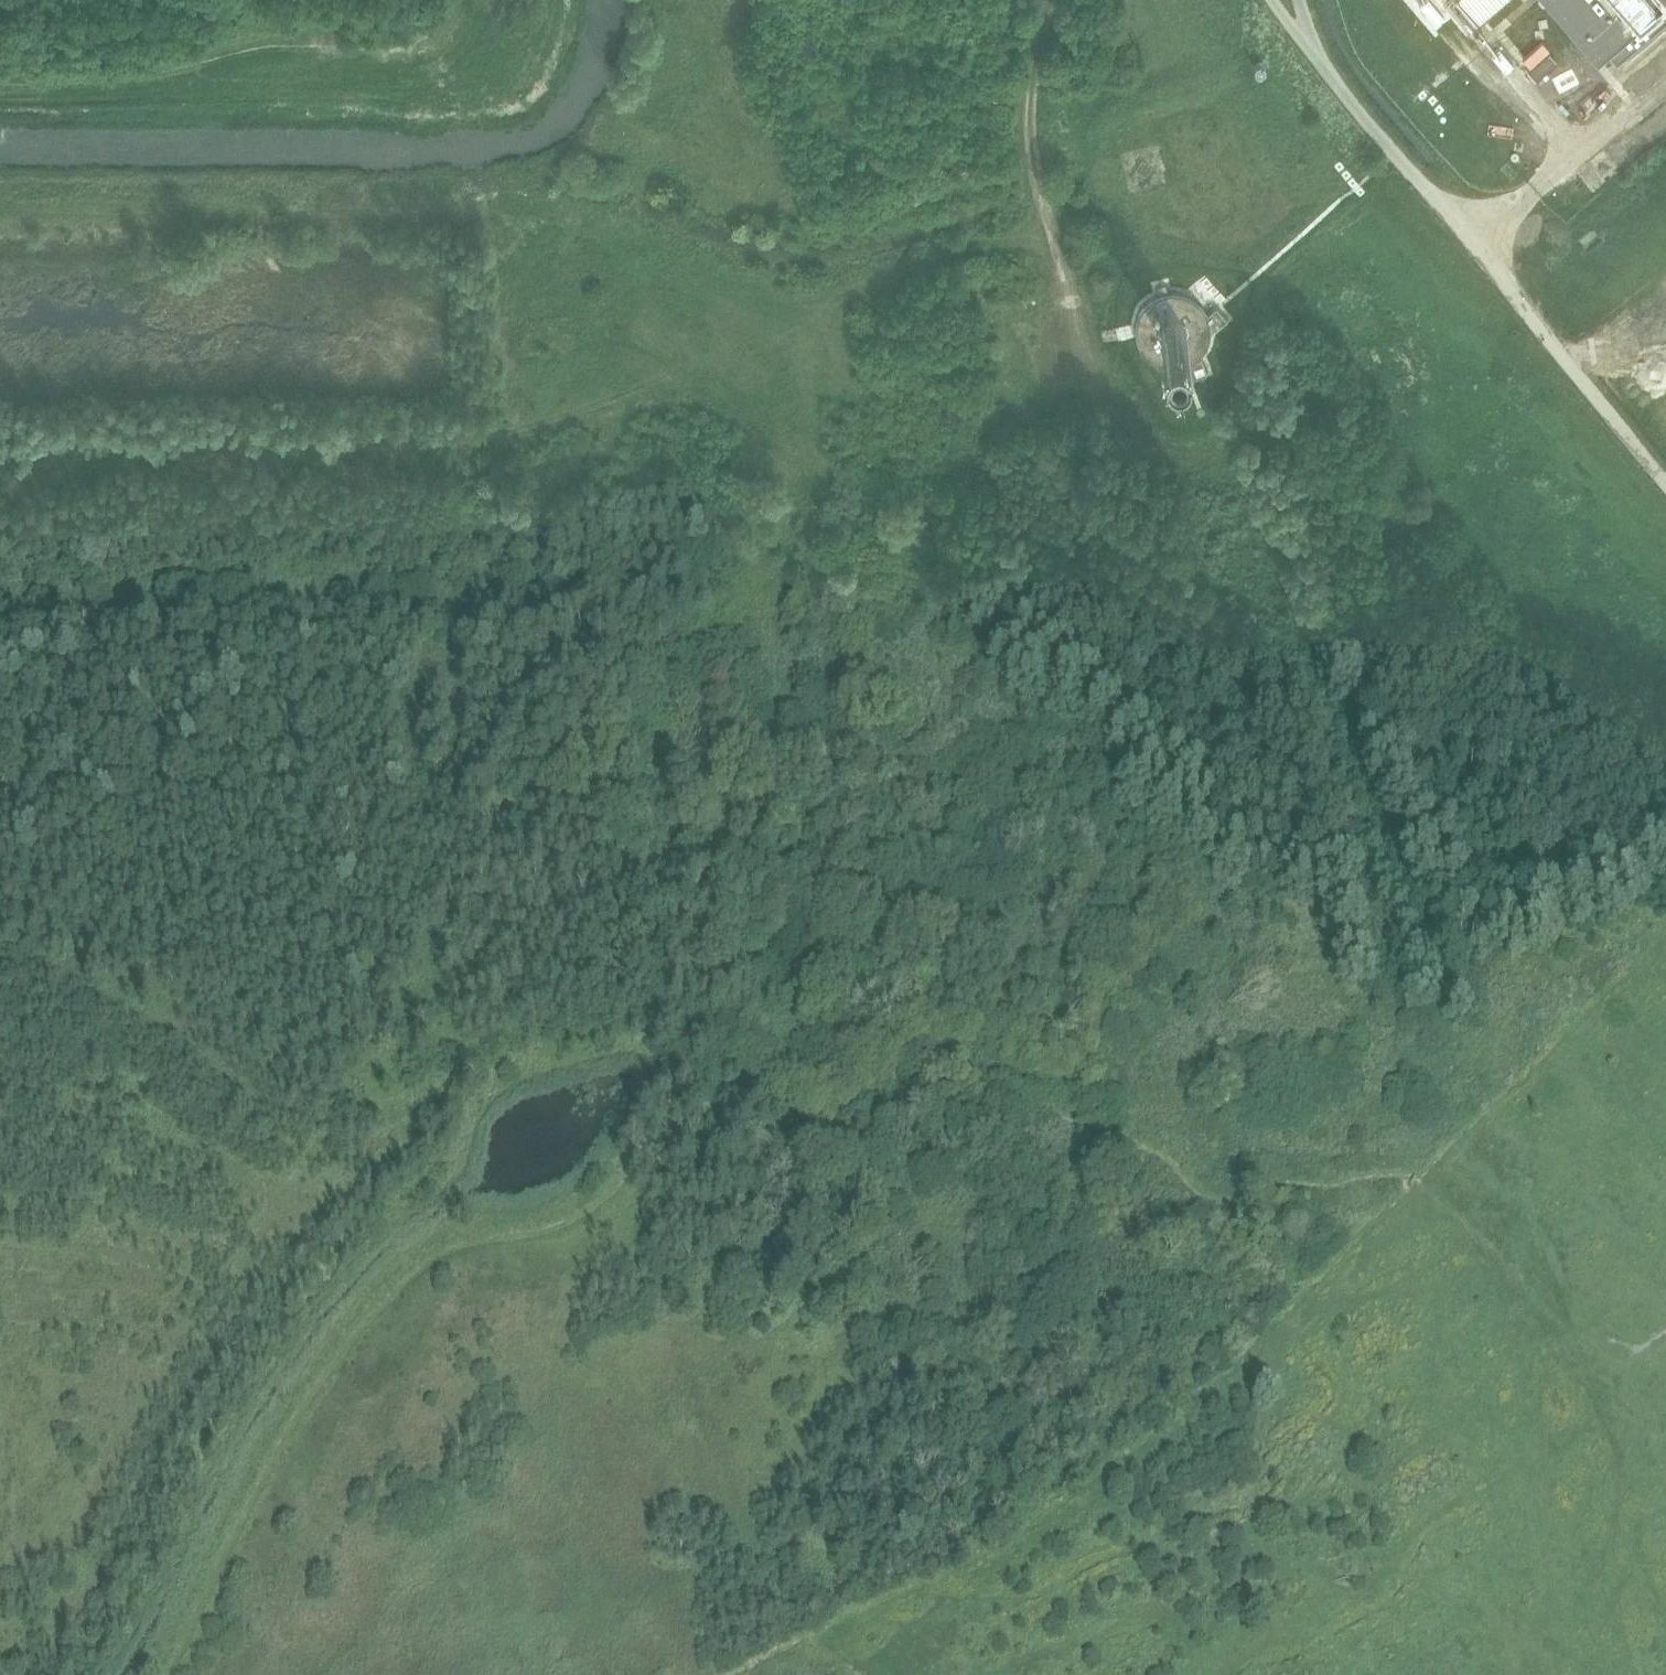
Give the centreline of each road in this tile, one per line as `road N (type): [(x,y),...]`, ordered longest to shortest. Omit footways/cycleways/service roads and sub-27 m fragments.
road 1 (unclassified): [(1665,483),(1312,55),(1296,0)]
road 2 (track): [(1101,365),(1037,179),(1028,95),(1055,0)]

